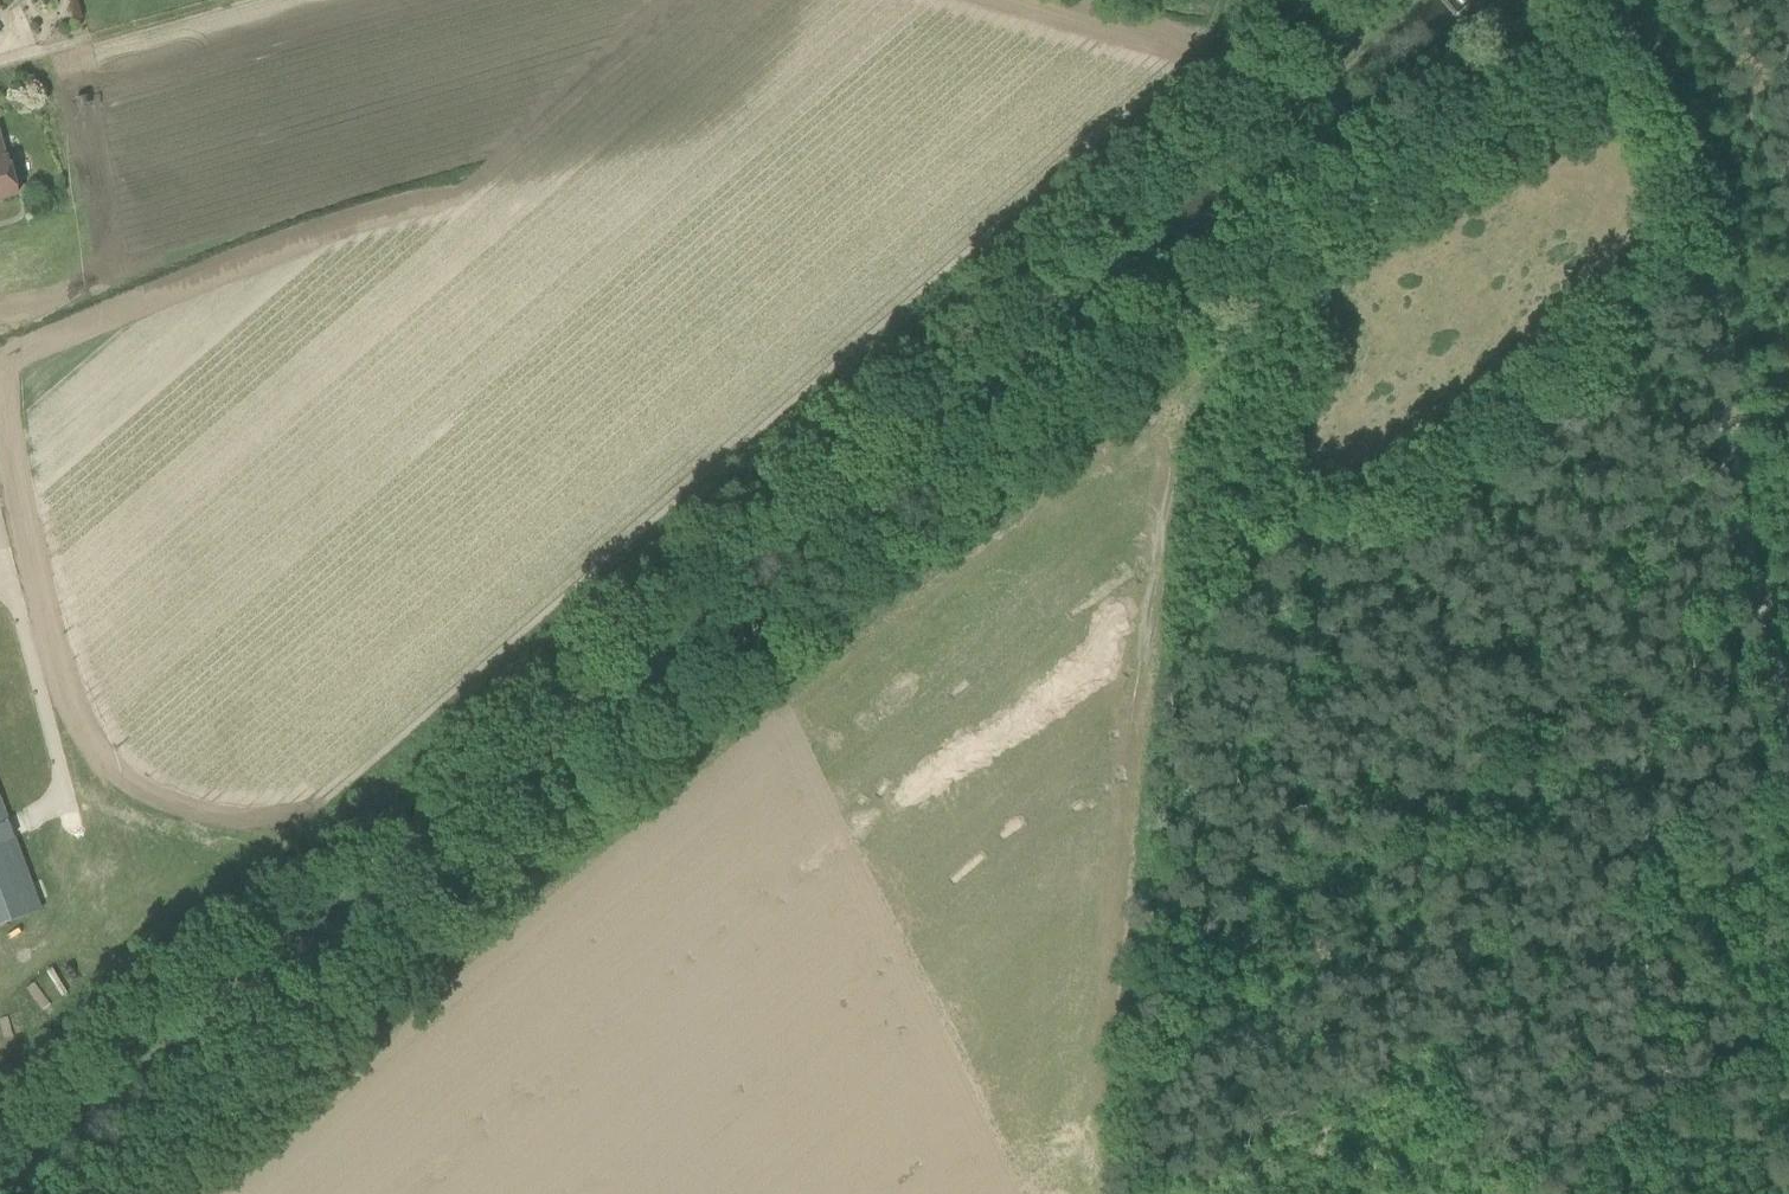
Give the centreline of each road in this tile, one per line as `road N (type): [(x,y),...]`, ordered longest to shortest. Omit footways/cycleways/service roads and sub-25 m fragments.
road 1 (unclassified): [(1788,737),(1763,668),(1652,110),(1625,52),(1565,0)]
road 2 (track): [(437,943),(360,875),(71,807),(6,551)]

